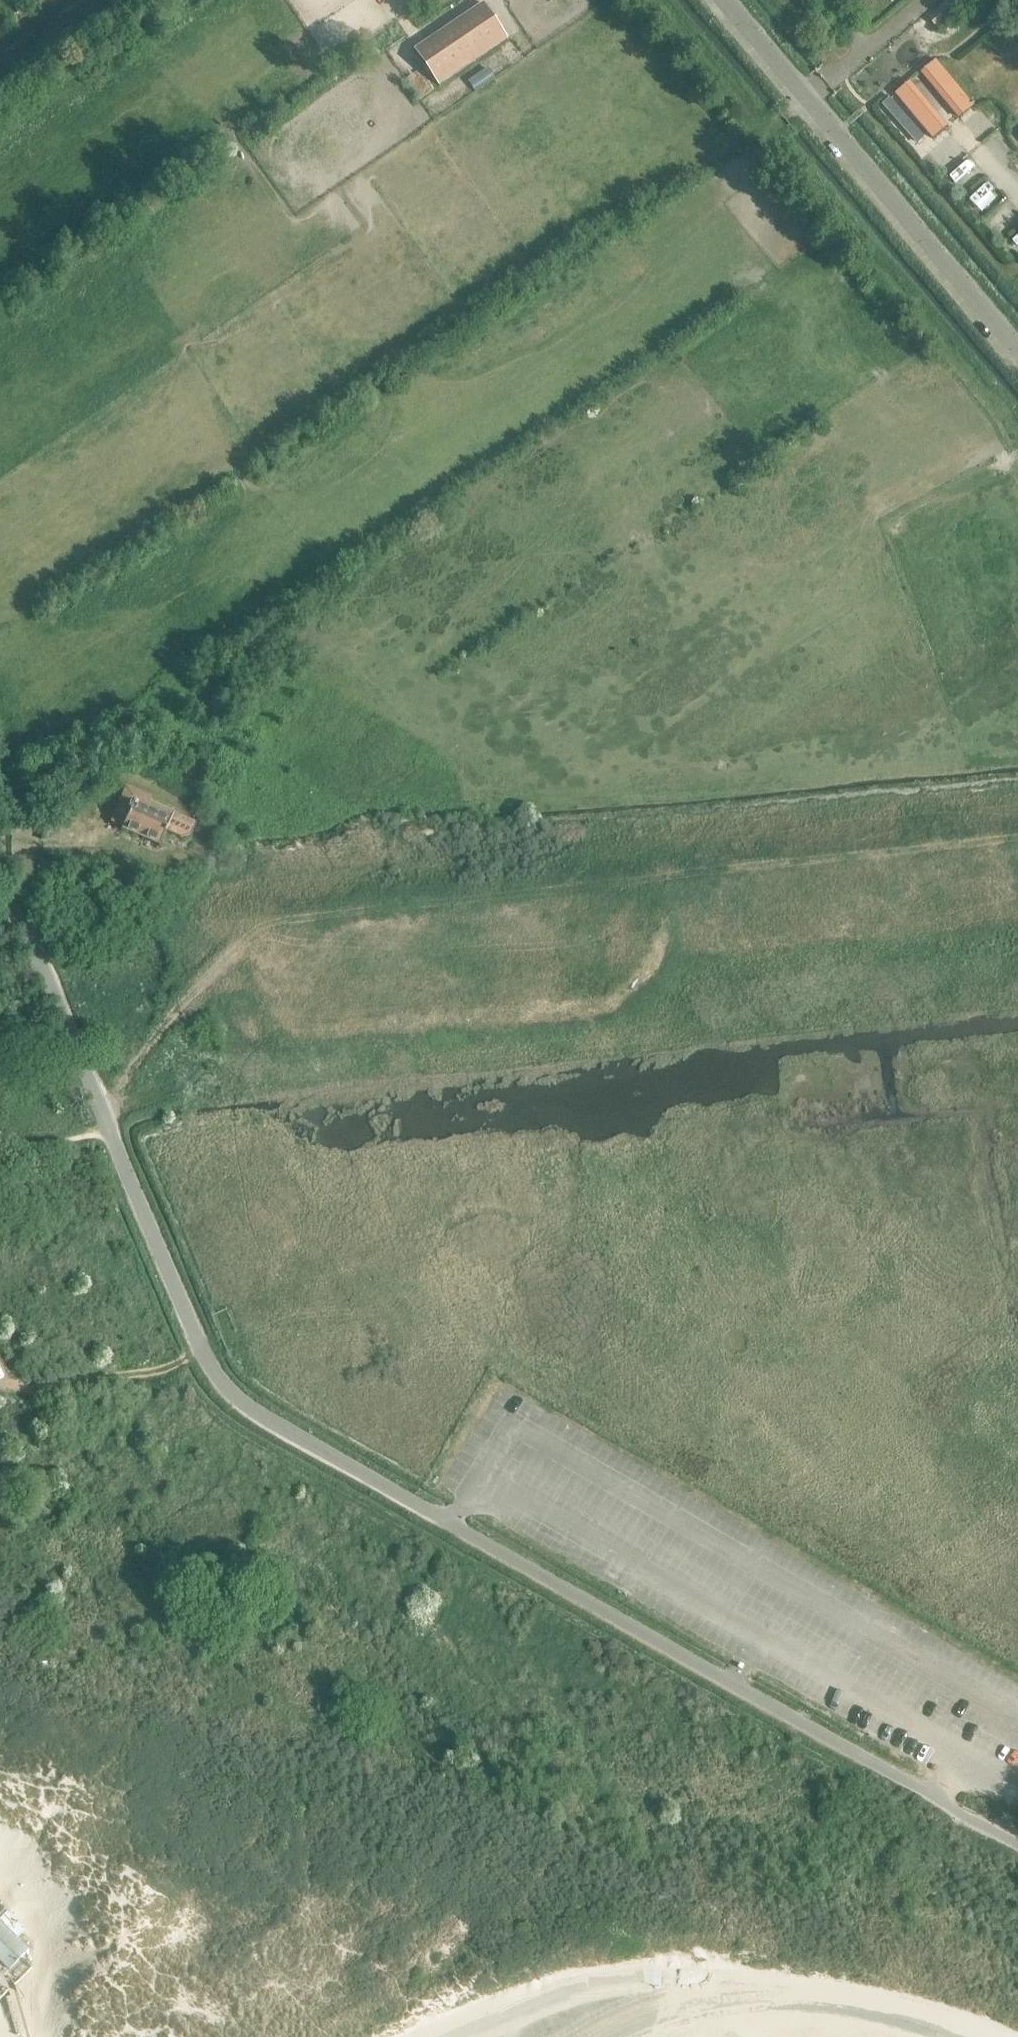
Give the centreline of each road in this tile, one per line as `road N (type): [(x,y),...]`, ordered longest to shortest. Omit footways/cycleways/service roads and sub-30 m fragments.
road 1 (unclassified): [(938,1800),(259,1414),(226,1387),(204,1354),(32,945),(0,889)]
road 2 (residential): [(1017,353),(724,0)]

